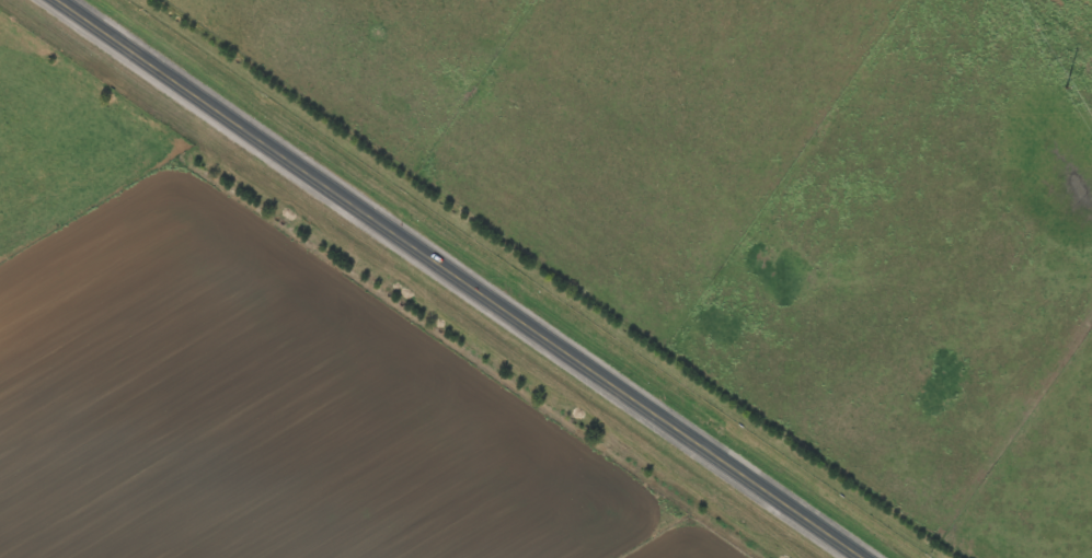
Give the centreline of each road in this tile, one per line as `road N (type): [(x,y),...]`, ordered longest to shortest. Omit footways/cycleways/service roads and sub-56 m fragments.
road 1 (trunk): [(64,0),(867,557)]

